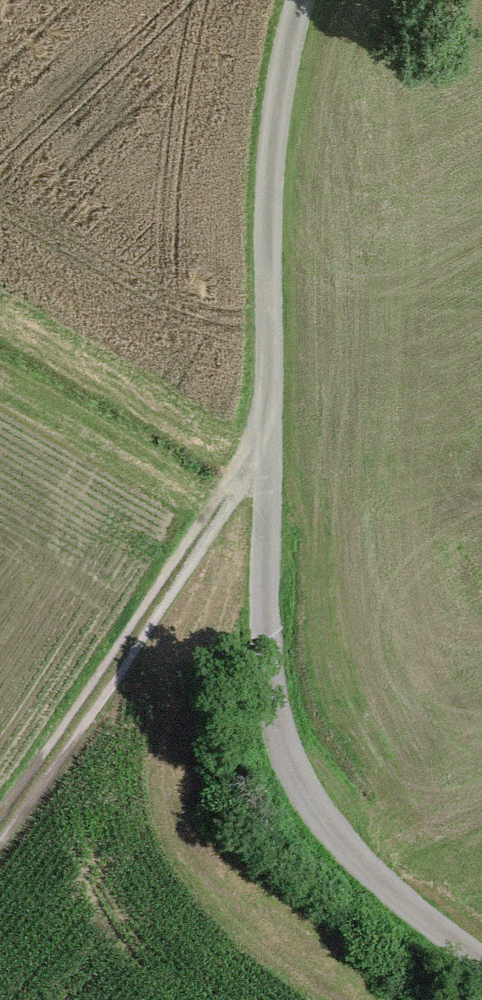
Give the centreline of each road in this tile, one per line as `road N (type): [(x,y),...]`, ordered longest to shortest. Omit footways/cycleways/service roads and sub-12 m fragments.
road 1 (track): [(481,963),(378,885),(337,838),(302,790),(276,705),(260,430),(281,52),(300,0)]
road 2 (track): [(260,430),(0,831)]
road 3 (track): [(0,403),(205,516)]

